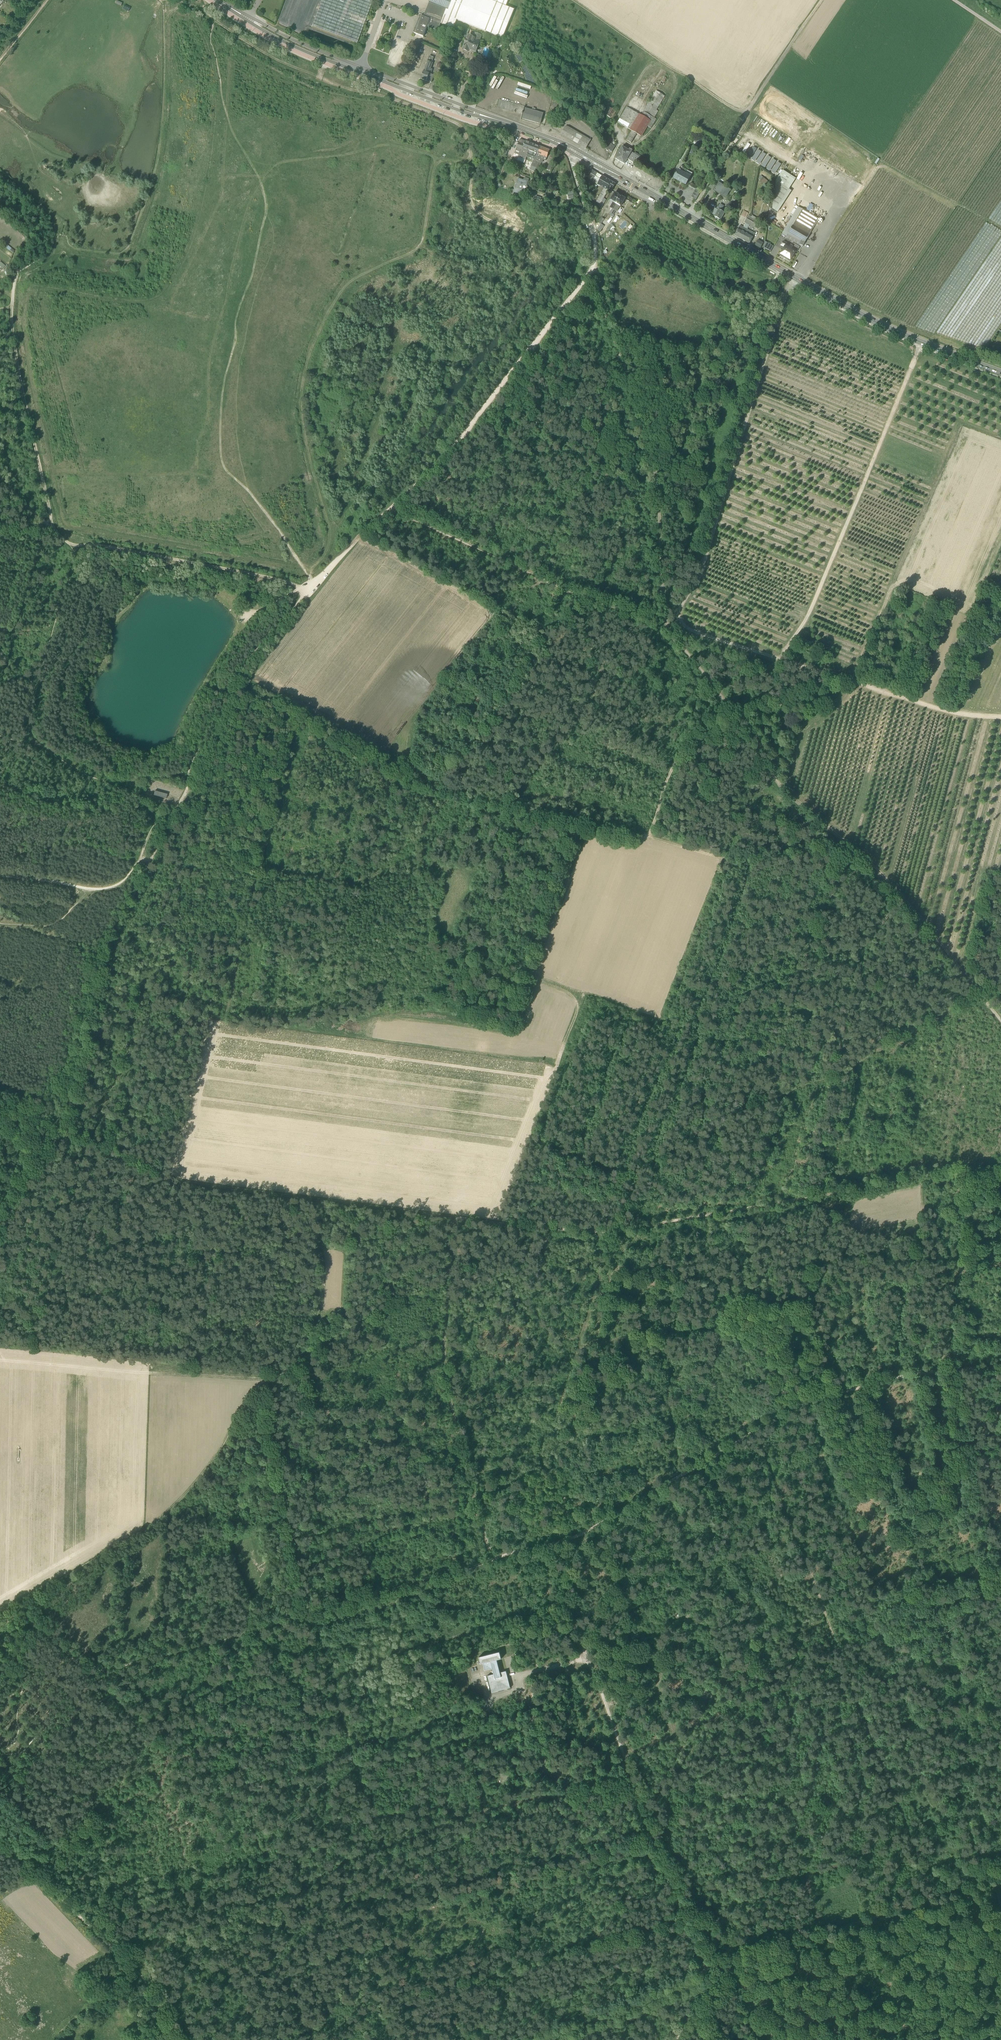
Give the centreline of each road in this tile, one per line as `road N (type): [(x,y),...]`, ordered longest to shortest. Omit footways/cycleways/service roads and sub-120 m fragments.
road 1 (secondary): [(1000,373),(862,316),(574,152),(289,41),(219,0)]
road 2 (track): [(327,57),(322,81),(447,117),(466,134),(470,157),(437,165),(422,244),(352,281),(314,344),(301,426),(329,534),(320,560),(305,571)]
road 3 (track): [(1000,719),(684,629),(680,604),(706,563),(792,276)]
road 4 (track): [(34,1627),(26,1600),(169,1510),(274,1380),(355,1322),(440,1282),(457,1217)]
road 5 (track): [(34,1627),(88,1679),(551,1544)]
road 6 (track): [(457,1217),(614,1232),(1000,1168)]
road 7 (track): [(568,154),(595,265),(484,409),(313,586)]
road 8 (track): [(665,623),(734,715),(734,727),(758,743),(771,767),(766,783),(839,847),(1000,1024)]
road 9 (track): [(305,725),(405,780),(647,837),(694,728),(733,720)]
road 10 (track): [(153,1170),(193,1005),(226,1018),(305,725)]
road 11 (track): [(933,1899),(756,1430)]
road 12 (track): [(999,1872),(542,2039)]
road 13 (track): [(706,1976),(551,1544)]
road 14 (track): [(147,865),(97,962),(62,1126),(0,1222)]
road 15 (track): [(595,265),(650,443),(665,623)]
road 16 (track): [(226,1018),(254,1030),(431,1002),(520,1030),(536,980)]
road 17 (track): [(777,657),(796,638),(921,343)]
road 18 (track): [(313,586),(233,680),(147,865)]
road 19 (track): [(153,1170),(202,1192),(457,1217)]
road 20 (track): [(440,1282),(445,1391),(494,1560)]
road 21 (track): [(0,1845),(136,1967),(175,2039)]
road 22 (track): [(18,272),(14,347),(52,524)]
road 23 (track): [(756,1430),(799,1405),(910,1374),(1000,1366)]
road 24 (track): [(821,0),(690,217)]
road 25 (track): [(74,546),(28,721),(67,763)]
road 26 (track): [(74,546),(300,588)]
road 27 (track): [(839,847),(729,856),(647,837)]
road 28 (track): [(208,1643),(256,1830)]
road 29 (track): [(0,1102),(153,1170)]
road 30 (track): [(585,823),(536,980)]
road 31 (track): [(842,1660),(989,1596)]
road 32 (track): [(630,98),(655,57),(745,115)]
road 33 (track): [(140,862),(126,881),(100,889),(0,878)]
road 34 (track): [(221,470),(269,513),(313,586)]
road 35 (track): [(551,1544),(680,1476)]
road 36 (track): [(527,244),(526,234),(476,210),(470,157)]

